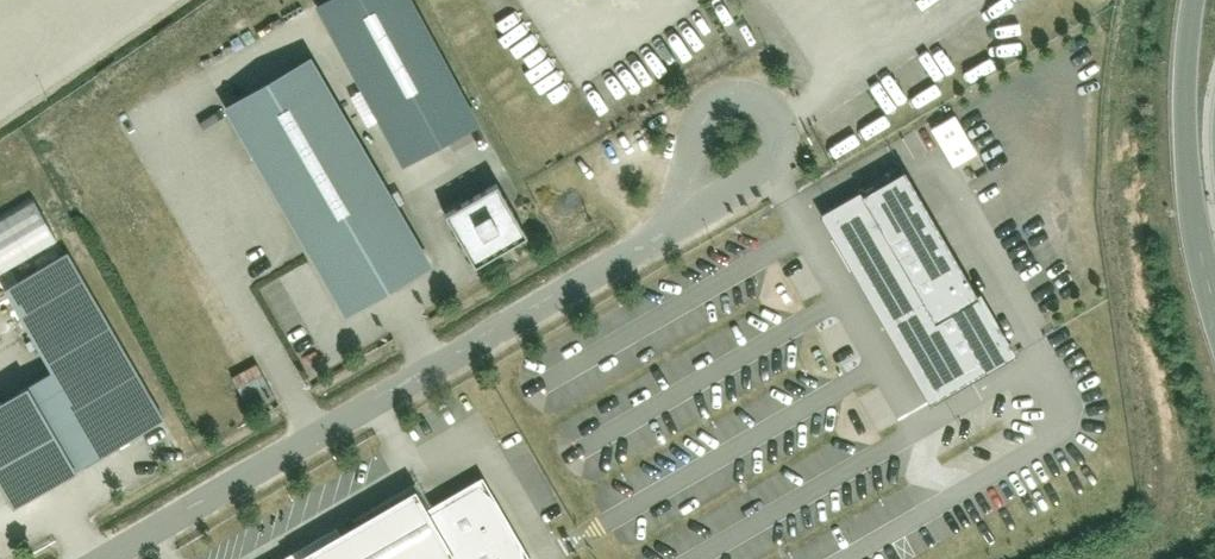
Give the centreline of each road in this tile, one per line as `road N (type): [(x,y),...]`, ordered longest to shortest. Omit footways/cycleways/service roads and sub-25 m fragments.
road 1 (residential): [(93,558),(651,241)]
road 2 (residential): [(651,241),(771,164),(784,138),(782,114),(750,94),(706,108),(680,188)]
road 3 (motorway): [(1194,0),(1187,203),(1214,312)]

